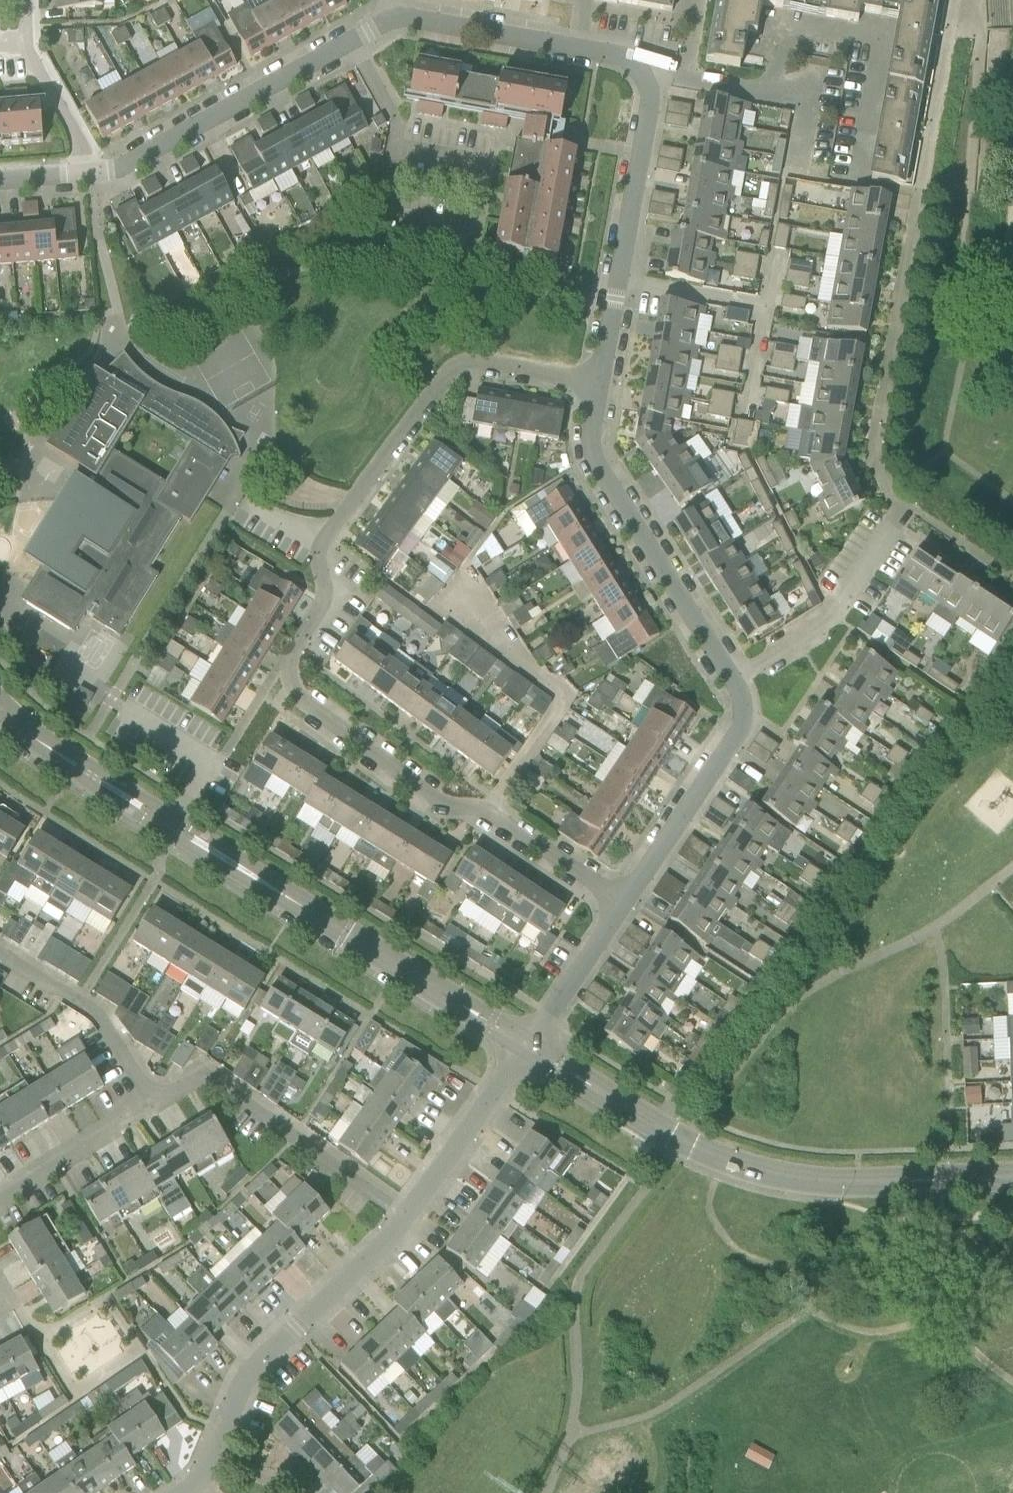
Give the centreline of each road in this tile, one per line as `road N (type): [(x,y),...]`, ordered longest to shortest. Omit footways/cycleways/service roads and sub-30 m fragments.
road 1 (residential): [(624,905),(488,812),(447,806),(302,701),(289,678),(292,654),(326,598),(319,549),(457,361),(601,381)]
road 2 (tertiary): [(529,1045),(47,748),(0,706)]
road 3 (residential): [(601,381),(651,97),(641,72),(624,57),(394,18)]
road 4 (residential): [(410,1214),(248,1375),(207,1477),(184,1492)]
road 5 (residential): [(394,18),(114,172),(94,175)]
road 6 (residential): [(734,681),(602,474),(594,423),(601,381)]
road 7 (residential): [(410,1214),(212,1082),(199,1079),(153,1104)]
road 8 (tertiary): [(733,1164),(849,1184),(1012,1177)]
road 9 (residential): [(624,905),(740,734),(746,709),(734,681)]
road 10 (residential): [(734,681),(831,615),(902,506)]
road 11 (tertiary): [(733,1164),(687,1146),(529,1045)]
road 12 (residential): [(153,1104),(95,1013),(0,956)]
road 13 (residential): [(529,1045),(410,1214)]
road 14 (residential): [(94,175),(27,42),(27,0)]
road 15 (residential): [(0,1202),(153,1104)]
road 16 (residential): [(529,1045),(624,905)]

